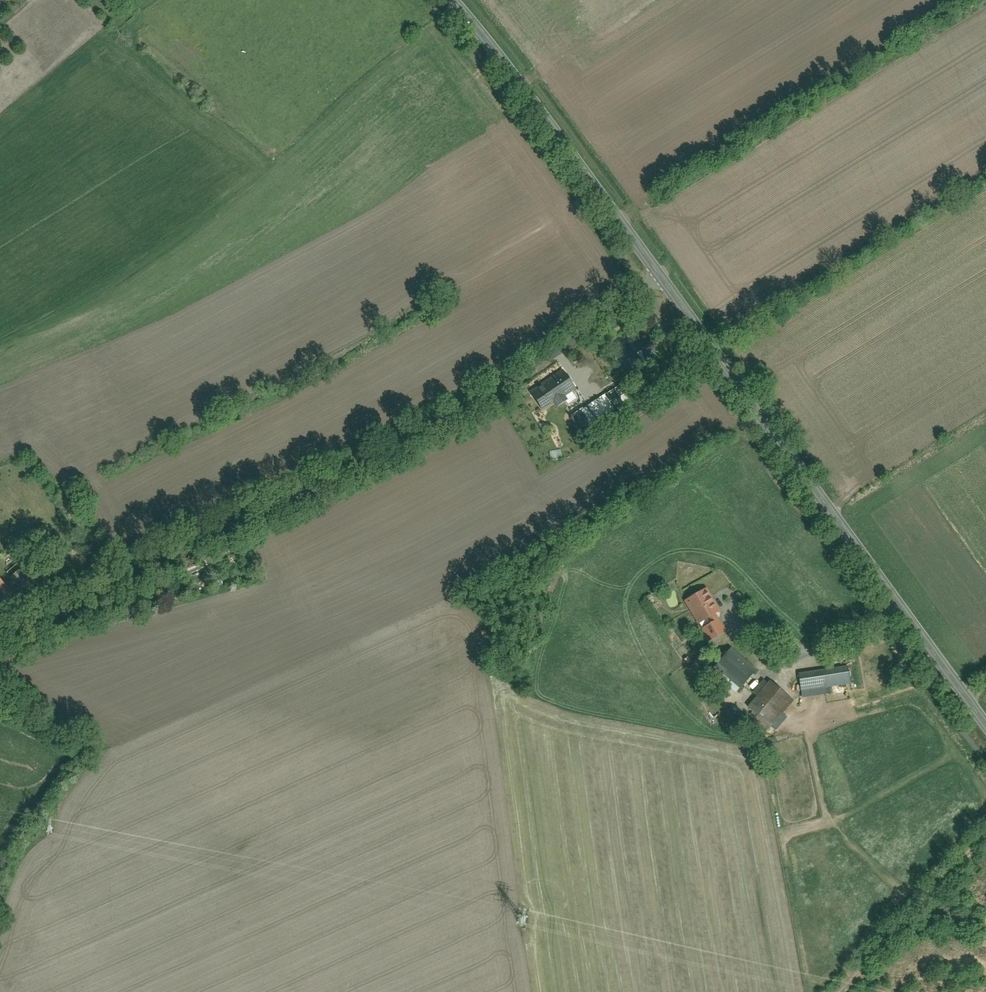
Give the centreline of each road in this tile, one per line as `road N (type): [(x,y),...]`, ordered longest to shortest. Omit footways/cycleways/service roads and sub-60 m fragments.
road 1 (tertiary): [(451,0),(985,727)]

